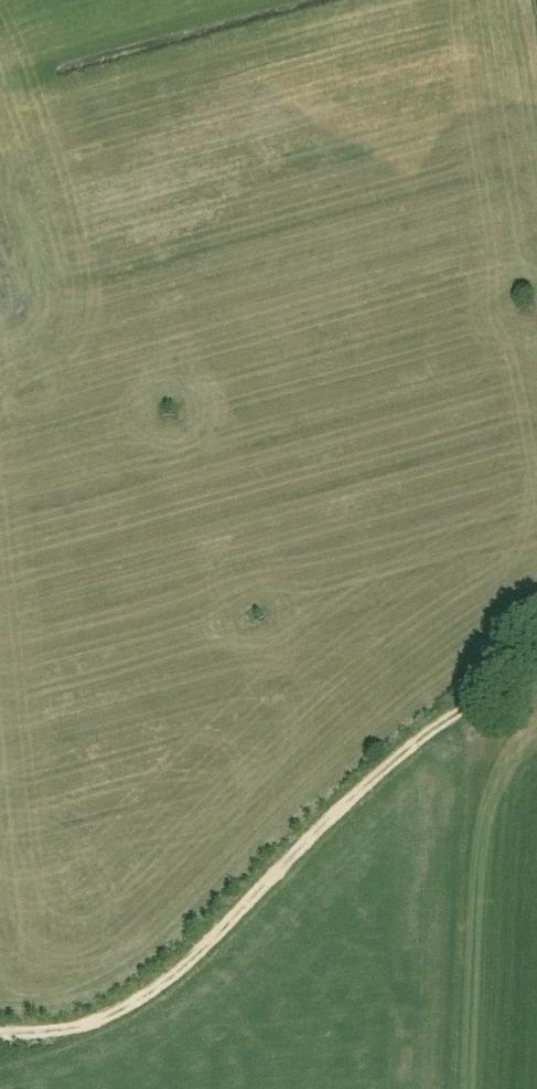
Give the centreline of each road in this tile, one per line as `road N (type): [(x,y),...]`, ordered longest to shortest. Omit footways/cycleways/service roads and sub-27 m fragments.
road 1 (track): [(0,1029),(101,1012),(170,973),(332,808),(449,717),(536,665)]

